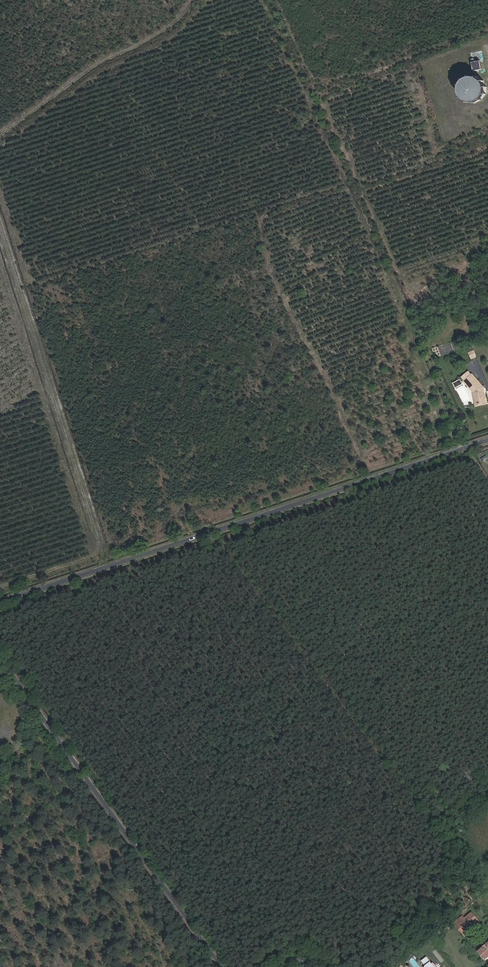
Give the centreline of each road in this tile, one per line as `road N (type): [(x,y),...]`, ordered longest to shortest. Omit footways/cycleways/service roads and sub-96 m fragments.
road 1 (residential): [(0,602),(487,441)]
road 2 (residential): [(226,966),(0,648)]
road 3 (track): [(103,568),(0,239)]

